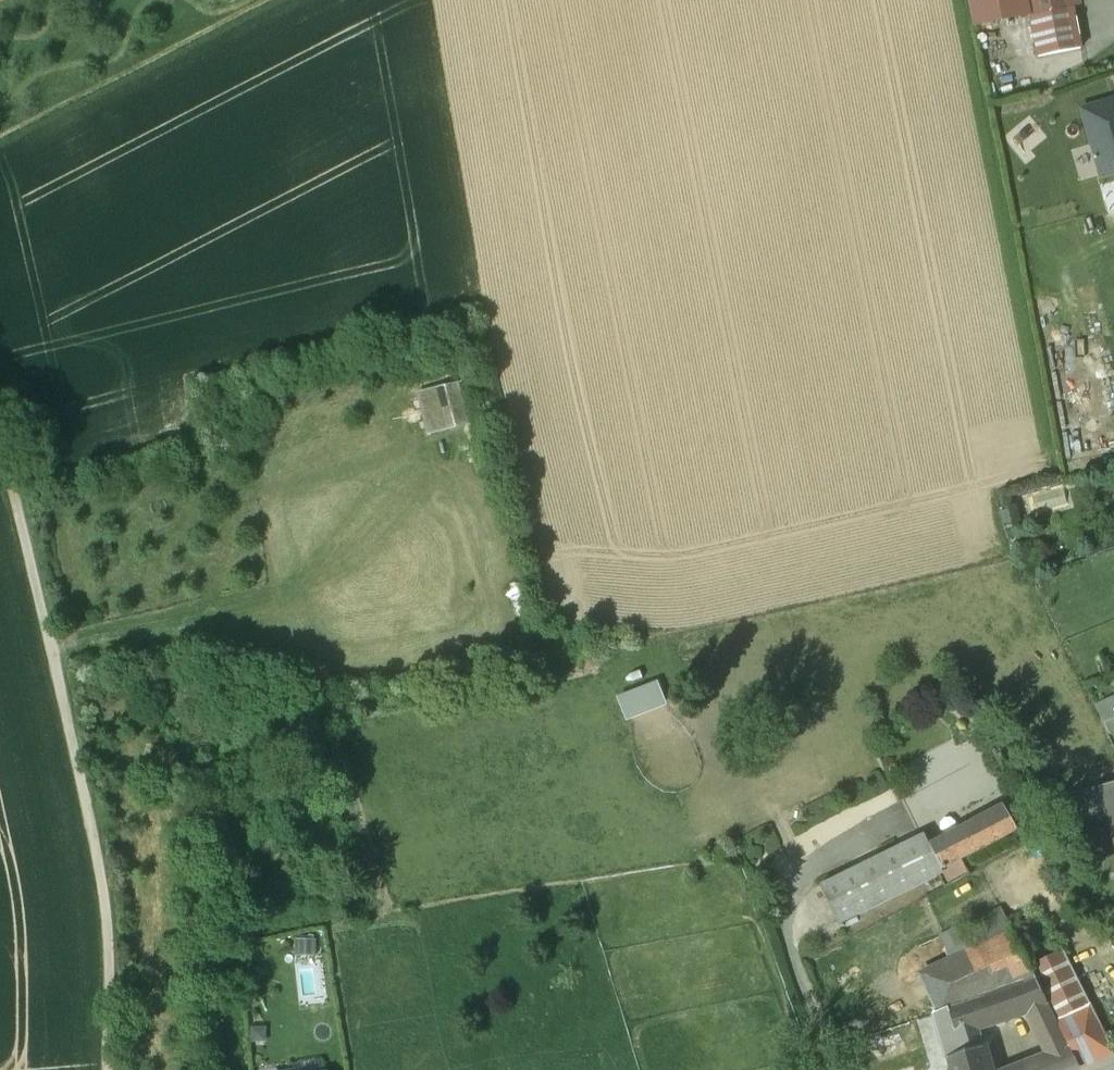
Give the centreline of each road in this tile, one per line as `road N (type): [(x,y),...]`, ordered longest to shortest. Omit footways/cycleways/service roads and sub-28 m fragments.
road 1 (track): [(0,445),(105,917),(106,1069)]

